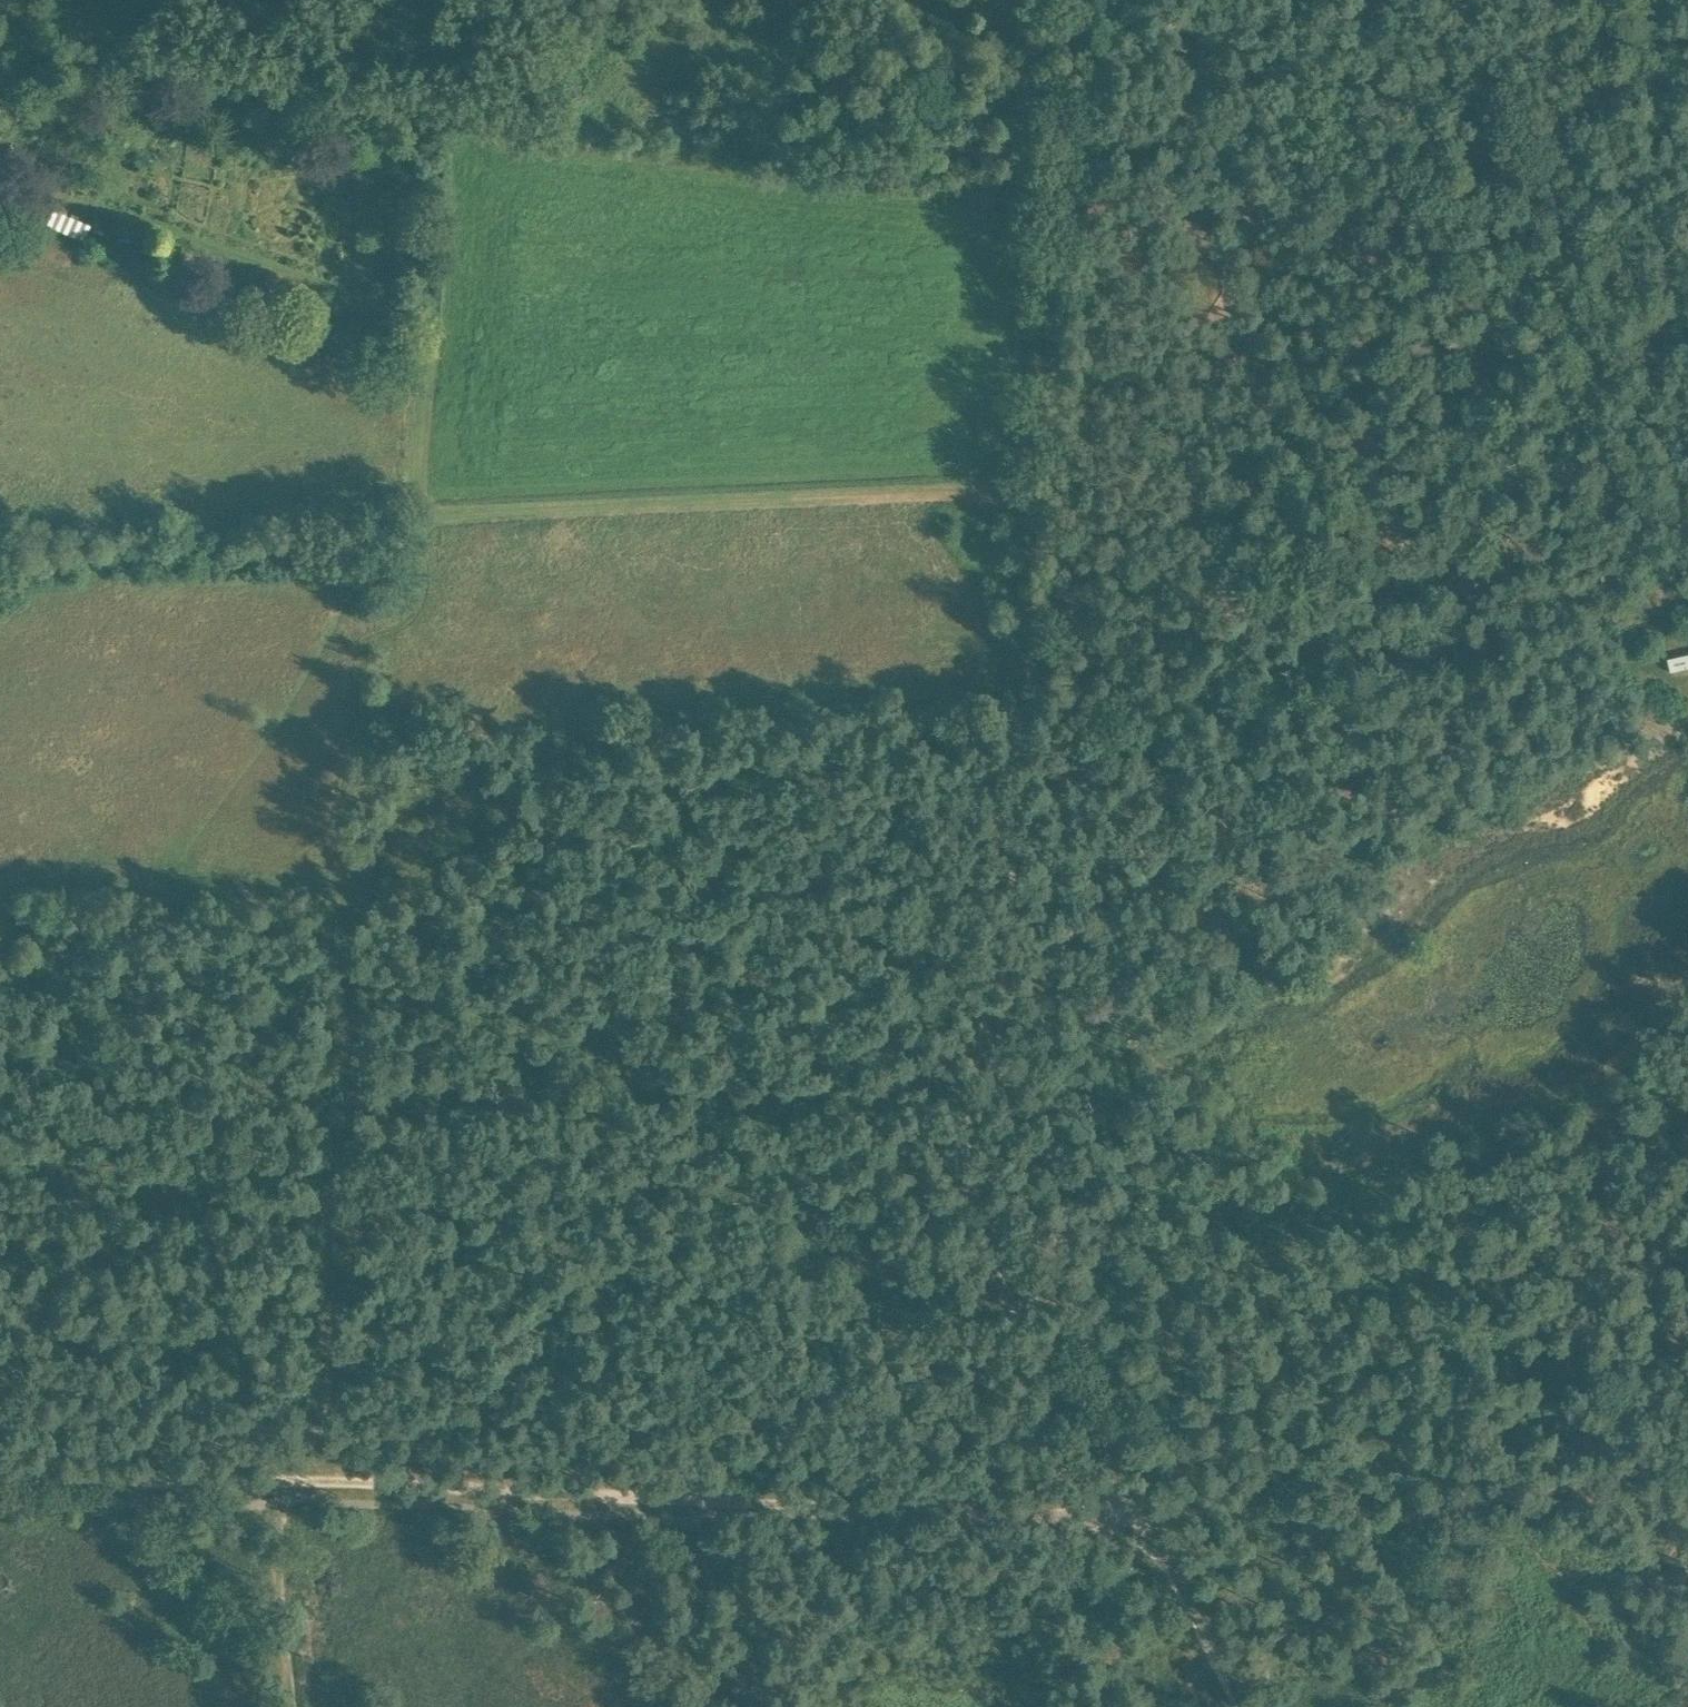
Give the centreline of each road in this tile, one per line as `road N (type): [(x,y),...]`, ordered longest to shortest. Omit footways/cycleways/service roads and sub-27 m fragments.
road 1 (track): [(1127,1498),(811,1500),(191,1478),(0,1462)]
road 2 (track): [(1687,1442),(1517,1491),(1241,1507),(1156,1532)]

